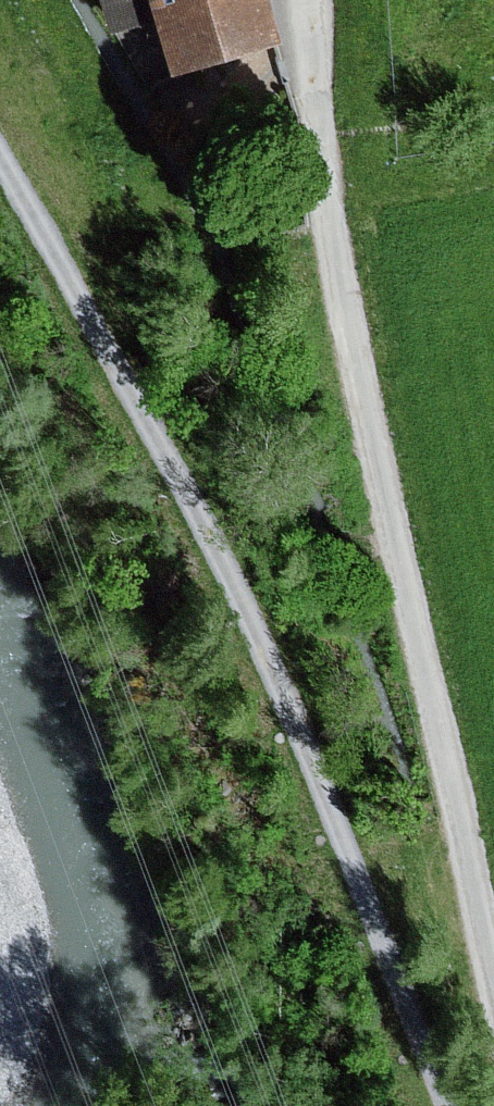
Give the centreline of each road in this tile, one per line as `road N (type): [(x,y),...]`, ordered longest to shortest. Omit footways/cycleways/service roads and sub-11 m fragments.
road 1 (track): [(441,1105),(393,1005),(104,282),(0,110)]
road 2 (track): [(308,0),(375,435),(493,979)]

